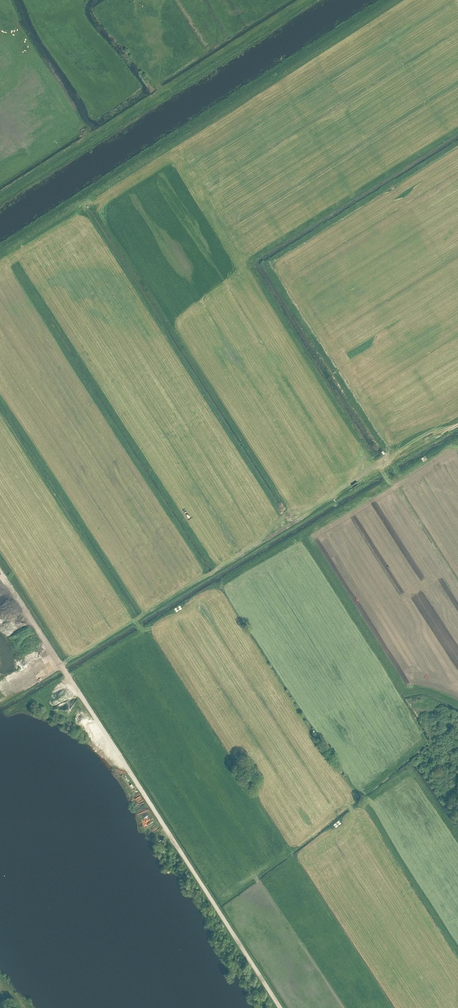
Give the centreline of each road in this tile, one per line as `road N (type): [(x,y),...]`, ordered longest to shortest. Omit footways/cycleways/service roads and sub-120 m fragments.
road 1 (track): [(280,1007),(0,570)]
road 2 (track): [(457,424),(131,622)]

